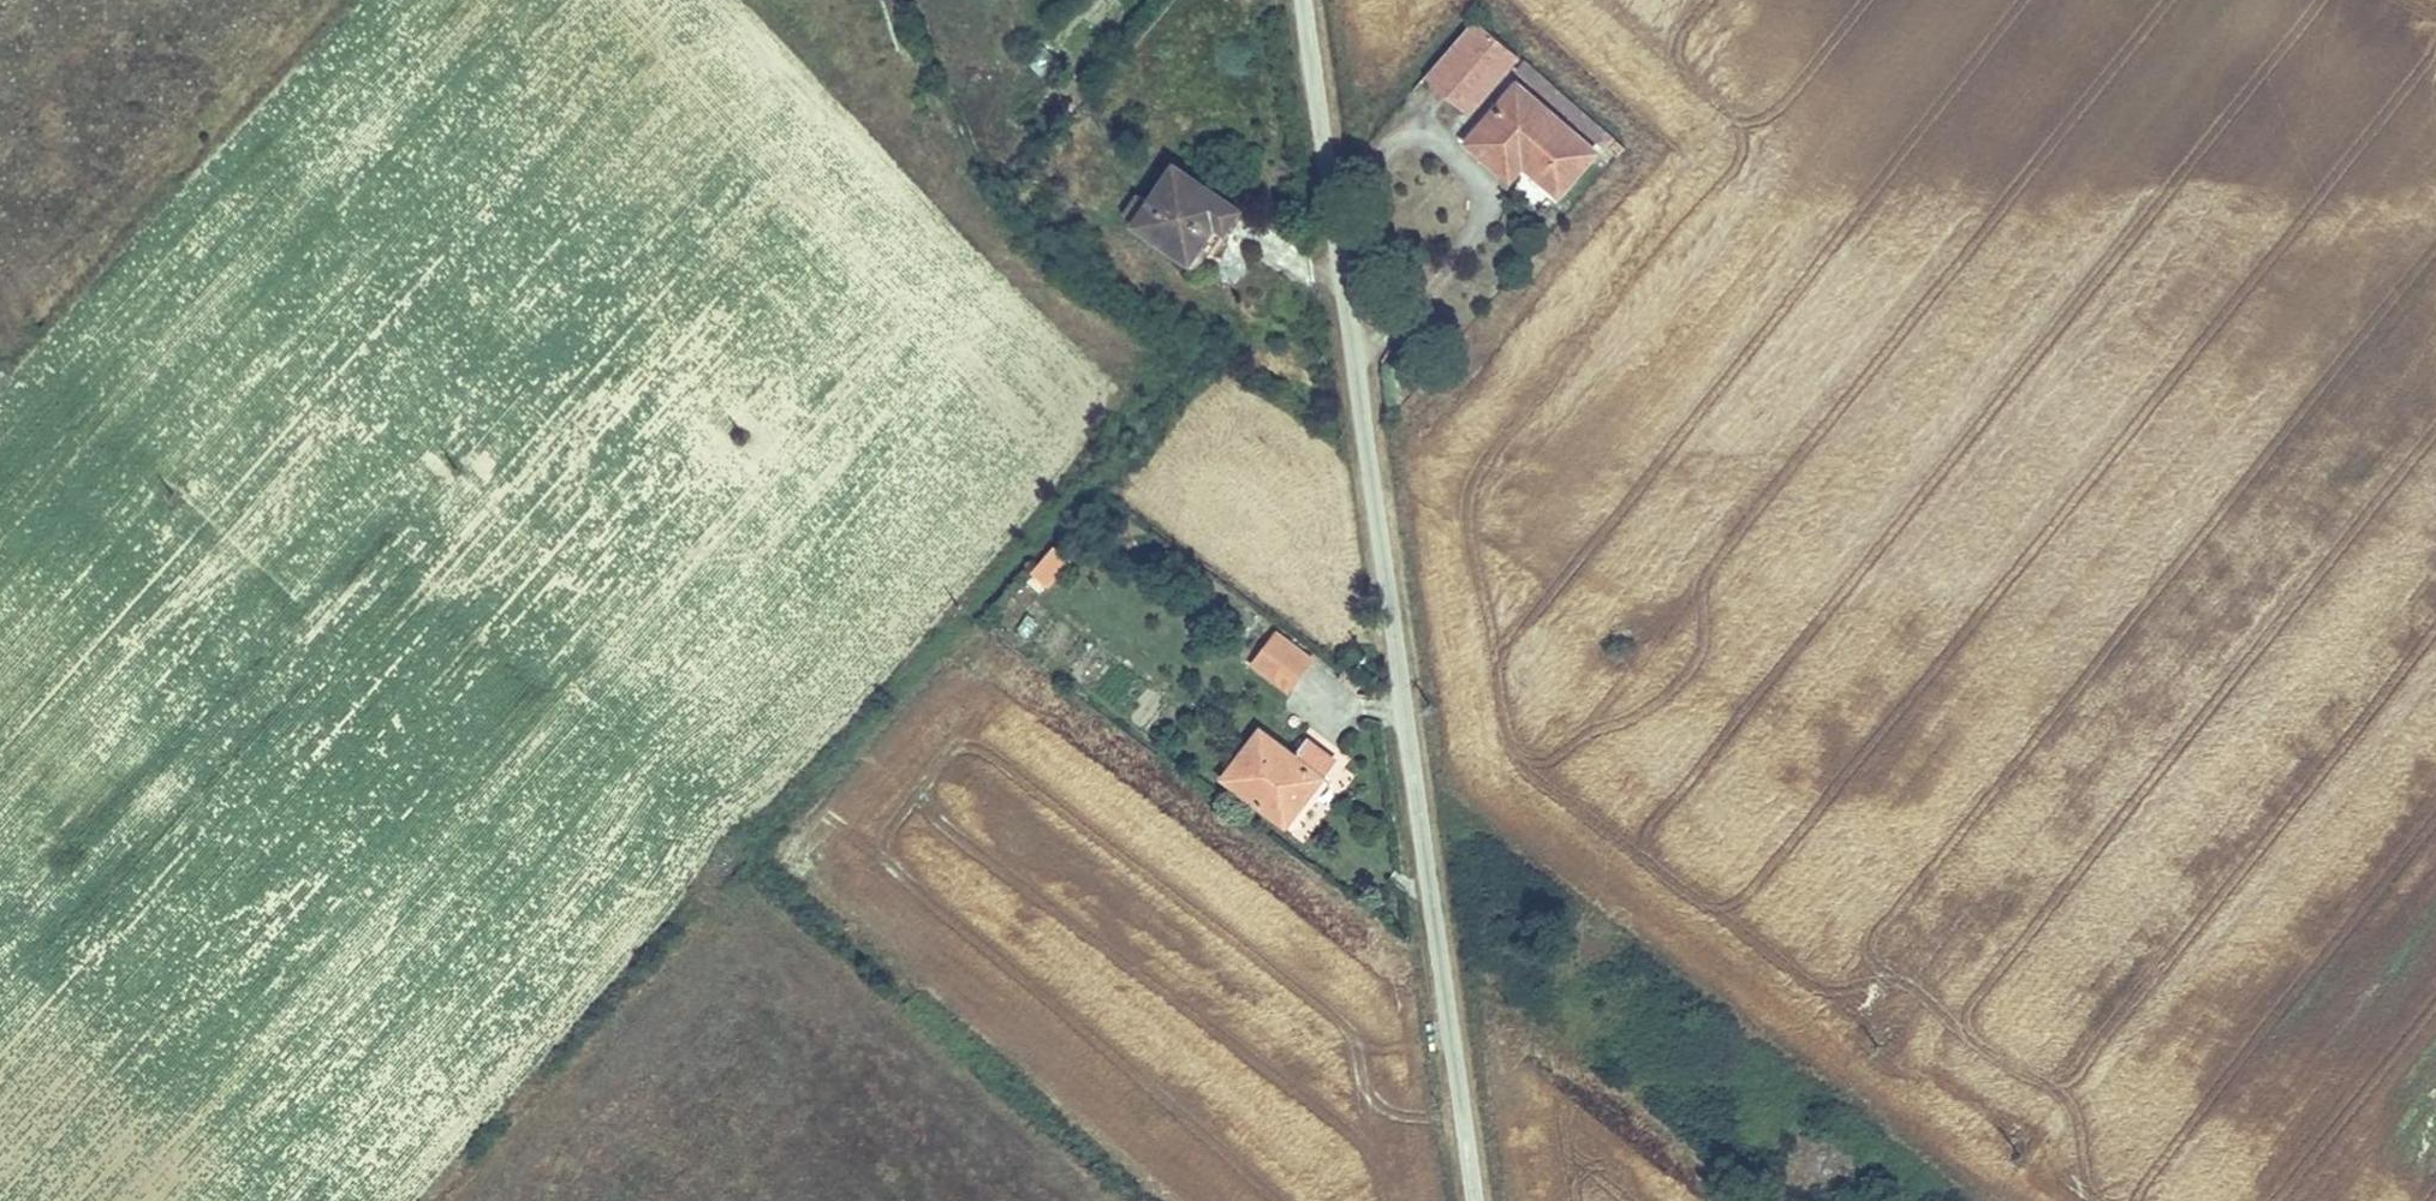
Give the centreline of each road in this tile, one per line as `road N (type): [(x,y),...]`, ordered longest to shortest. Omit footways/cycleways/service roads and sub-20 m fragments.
road 1 (unclassified): [(1474,1200),(1300,0)]

